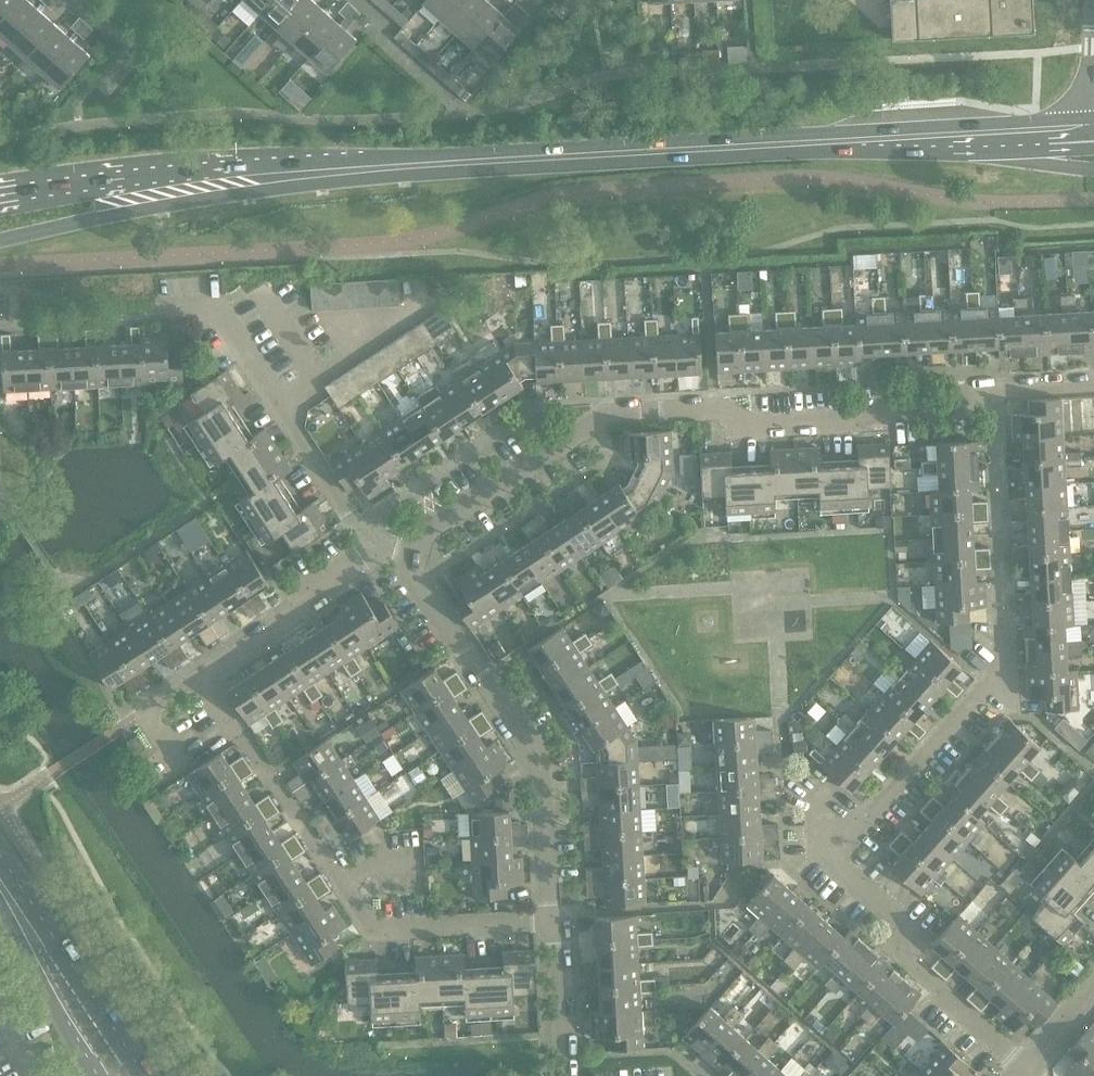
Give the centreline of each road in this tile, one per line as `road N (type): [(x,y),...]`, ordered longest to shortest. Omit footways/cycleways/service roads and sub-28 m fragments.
road 1 (secondary): [(201,185),(660,151),(1093,131)]
road 2 (residential): [(416,553),(431,528),(609,414),(712,408),(762,427),(948,407),(974,392),(1093,385)]
road 3 (residential): [(1025,1070),(901,959),(919,938),(831,861),(1010,654),(1008,618)]
road 4 (residential): [(557,920),(372,928),(204,673)]
road 5 (residential): [(557,920),(543,769),(417,578),(416,553)]
road 6 (residential): [(375,550),(222,315),(163,318)]
road 7 (residential): [(204,673),(375,550)]
road 8 (tertiary): [(146,1075),(58,947),(21,907)]
road 9 (secondary): [(0,240),(201,185)]
road 10 (secondary): [(201,185),(79,186),(0,197)]
road 11 (tertiary): [(21,907),(31,955),(95,1075)]
road 12 (residential): [(566,1075),(557,920)]

